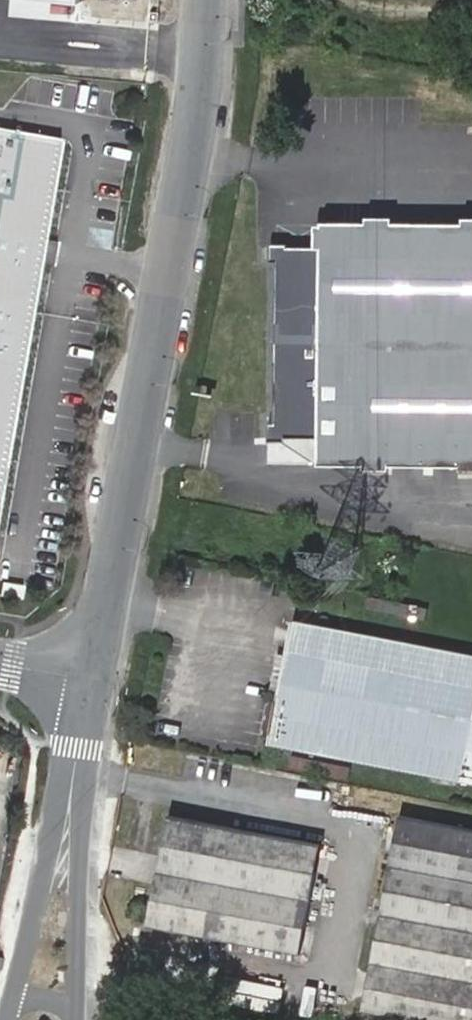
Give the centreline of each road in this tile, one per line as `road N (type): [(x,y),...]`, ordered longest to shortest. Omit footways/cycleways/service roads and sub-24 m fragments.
road 1 (unclassified): [(91,682),(198,106),(206,0)]
road 2 (unclassified): [(72,783),(6,1019)]
road 3 (unclassified): [(75,1019),(72,783)]

